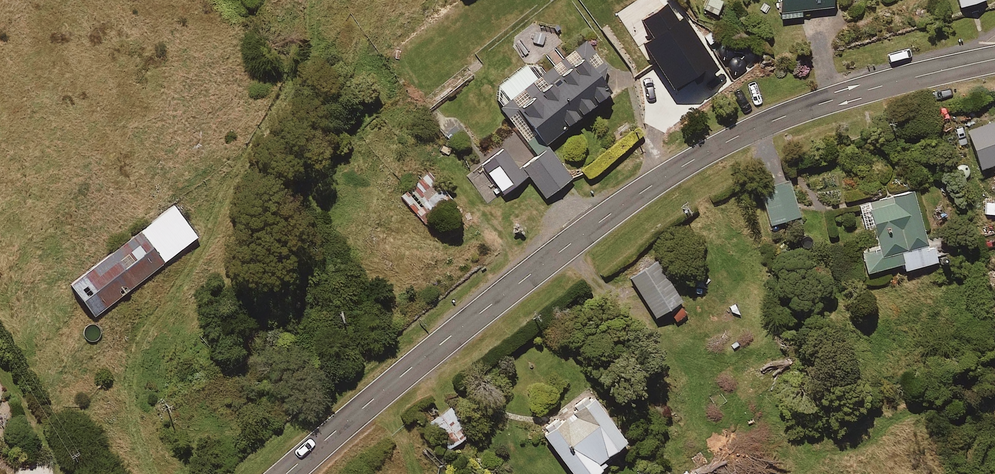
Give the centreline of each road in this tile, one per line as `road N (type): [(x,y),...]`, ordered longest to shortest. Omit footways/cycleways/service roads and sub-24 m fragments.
road 1 (secondary): [(285,473),(527,277),(670,174),(805,109),(994,60)]

